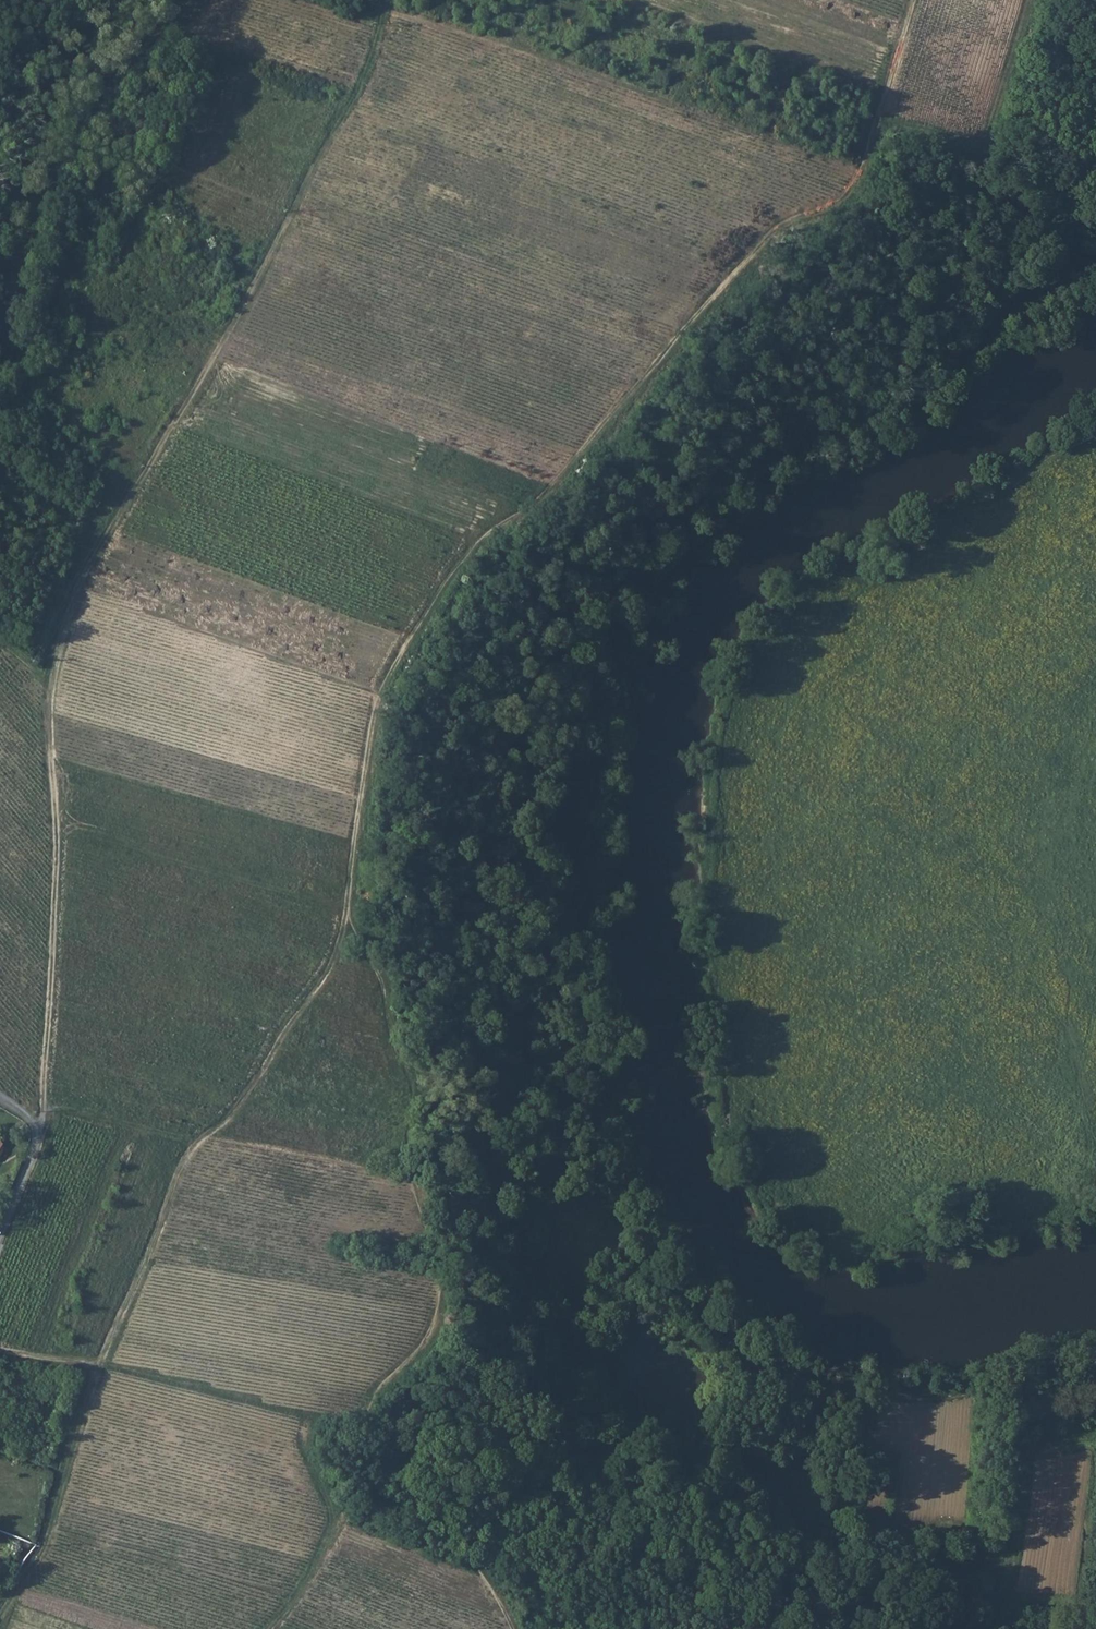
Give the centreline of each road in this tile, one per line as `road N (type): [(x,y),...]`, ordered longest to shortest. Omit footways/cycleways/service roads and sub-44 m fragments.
road 1 (track): [(348,106),(255,288),(94,555),(66,618),(48,714),(57,836),(38,1127)]
road 2 (tertiary): [(174,0),(104,85),(66,155),(0,336)]
road 3 (track): [(1095,1368),(996,1385),(861,1390),(773,1366)]
road 4 (residential): [(0,1237),(38,1127),(0,1096)]

